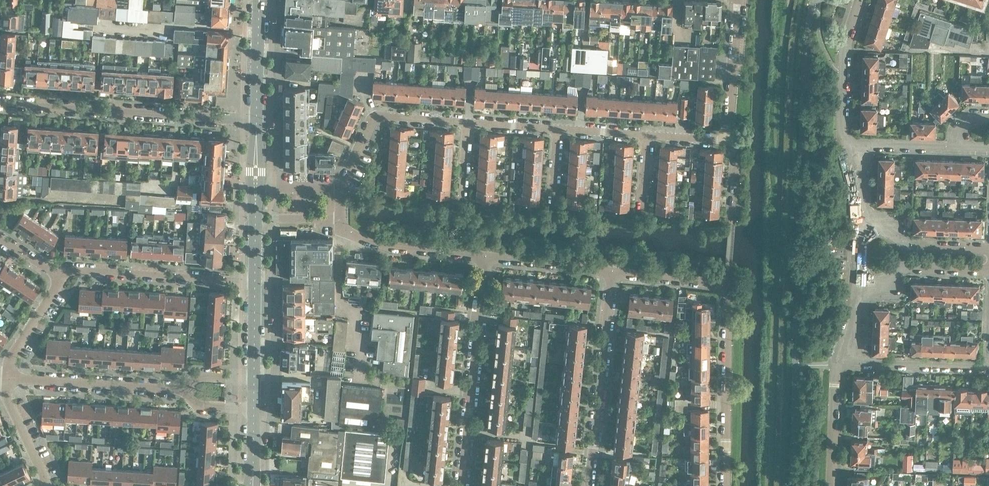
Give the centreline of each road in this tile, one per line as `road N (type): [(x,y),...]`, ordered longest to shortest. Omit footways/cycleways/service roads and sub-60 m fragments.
road 1 (residential): [(259,118),(0,103)]
road 2 (residential): [(461,485),(484,258)]
road 3 (residential): [(590,485),(612,272)]
road 4 (residential): [(725,485),(726,285)]
road 5 (residential): [(255,281),(58,268)]
road 6 (residential): [(184,389),(7,378)]
road 7 (residential): [(468,122),(374,117),(341,184)]
road 8 (residential): [(340,219),(343,231),(387,246),(484,258)]
road 9 (residential): [(852,146),(845,74),(859,0)]
road 10 (residential): [(828,485),(834,365),(852,357)]
road 11 (residential): [(727,138),(734,0)]
road 12 (residential): [(852,357),(988,369)]
road 13 (residential): [(858,289),(911,268),(988,268)]
road 14 (residential): [(988,248),(913,245),(858,224)]
road 15 (residential): [(484,258),(612,272)]

